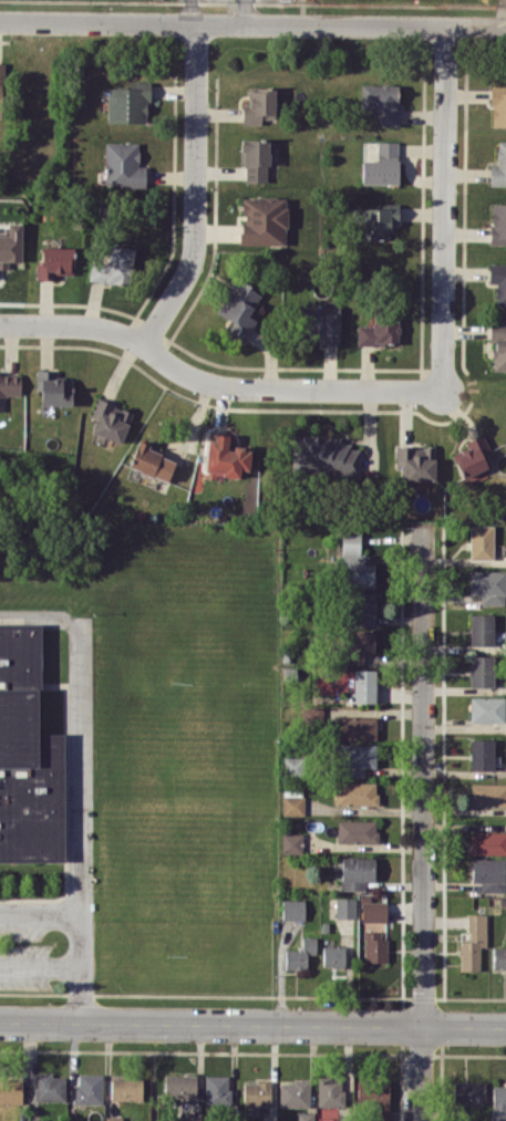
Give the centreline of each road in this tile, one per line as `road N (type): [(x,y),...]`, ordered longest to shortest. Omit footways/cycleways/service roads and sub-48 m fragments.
road 1 (residential): [(0,20),(505,27)]
road 2 (tertiary): [(0,1021),(505,1026)]
road 3 (residential): [(423,526),(424,1026)]
road 4 (residential): [(443,390),(226,386),(185,374),(120,332),(0,324)]
road 5 (residential): [(446,25),(443,390)]
road 6 (residential): [(198,22),(195,249),(144,343)]

